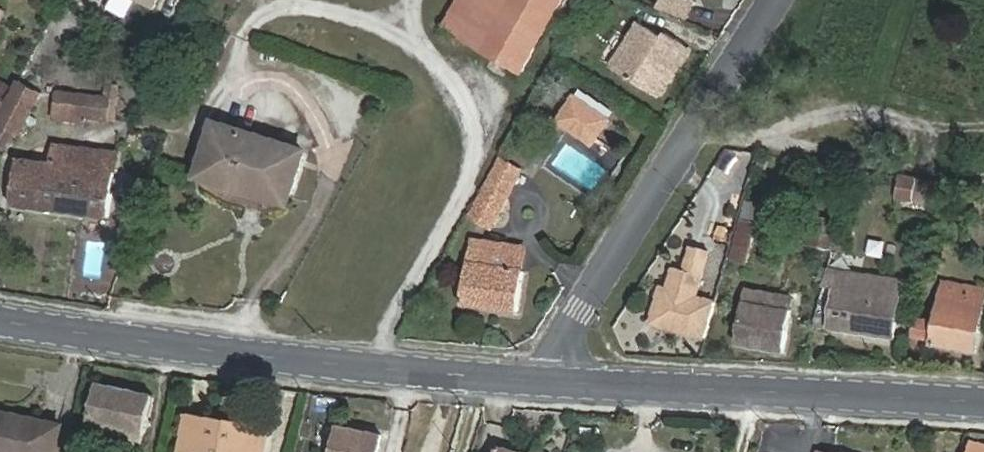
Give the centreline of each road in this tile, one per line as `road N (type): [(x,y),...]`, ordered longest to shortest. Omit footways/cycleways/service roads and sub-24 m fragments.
road 1 (tertiary): [(555,378),(154,342),(0,317)]
road 2 (residential): [(555,378),(769,0)]
road 3 (tertiary): [(983,400),(555,378)]

